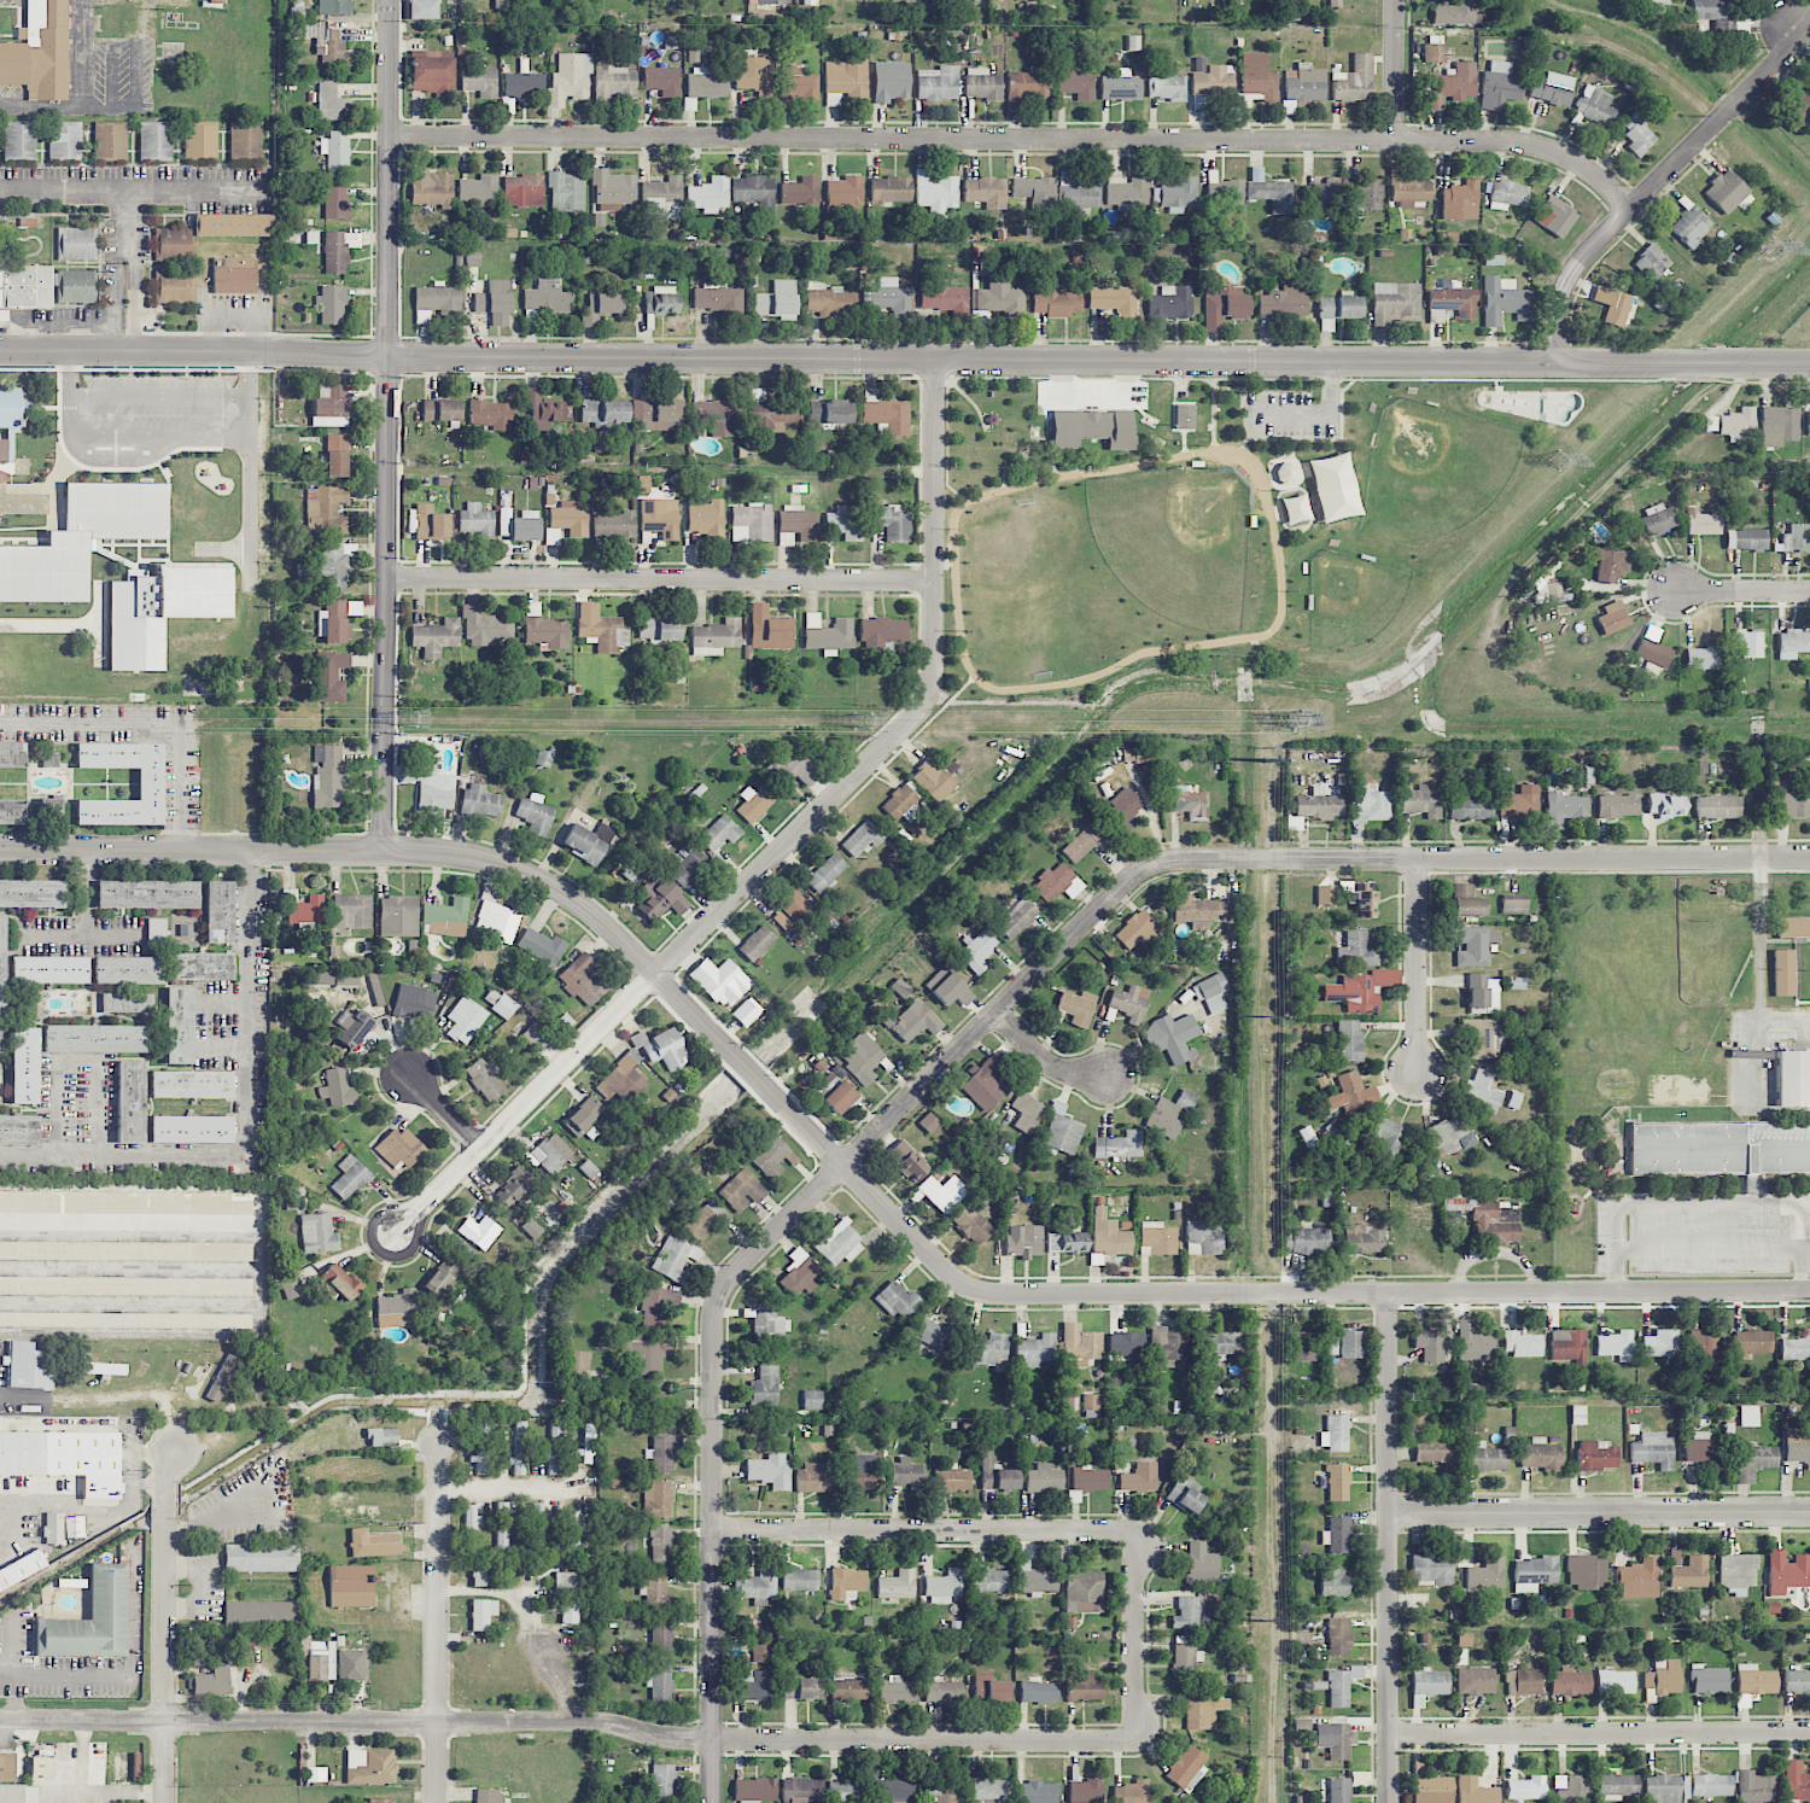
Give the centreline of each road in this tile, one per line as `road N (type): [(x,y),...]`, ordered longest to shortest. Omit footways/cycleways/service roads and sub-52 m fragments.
road 1 (residential): [(1809,366),(0,354)]
road 2 (residential): [(1631,209),(1586,165),(1512,141),(389,140)]
road 3 (residential): [(1135,1630),(1134,1740),(661,1738),(601,1723),(0,1719)]
road 4 (residential): [(938,363),(938,671),(924,707),(391,1239)]
road 5 (residential): [(1809,858),(1164,859),(1133,876),(842,1165)]
road 6 (residential): [(1809,1293),(976,1293),(842,1165)]
road 7 (residential): [(389,0),(384,851)]
road 8 (residential): [(842,1165),(571,898),(492,860),(384,851)]
road 9 (residential): [(938,583),(387,579)]
road 10 (residential): [(1135,1630),(1135,1531),(713,1529)]
road 11 (residential): [(1389,1295),(1390,1802)]
road 12 (residential): [(718,1297),(713,1802)]
road 13 (residential): [(1809,33),(1578,266),(1560,302),(1557,366)]
road 14 (residential): [(1809,1734),(1390,1737)]
road 15 (residential): [(1809,1513),(1390,1513)]
road 16 (residential): [(384,851),(0,847)]
road 17 (residential): [(439,1440),(439,1802)]
road 18 (residential): [(165,1802),(168,1474),(179,1446)]
road 19 (residential): [(1419,859),(1418,1079)]
road 20 (residential): [(842,1165),(718,1297)]
road 21 (residential): [(1399,0),(1399,144)]
road 22 (residential): [(1809,591),(1677,591)]
road 23 (residential): [(997,1011),(1053,1064),(1104,1080)]

